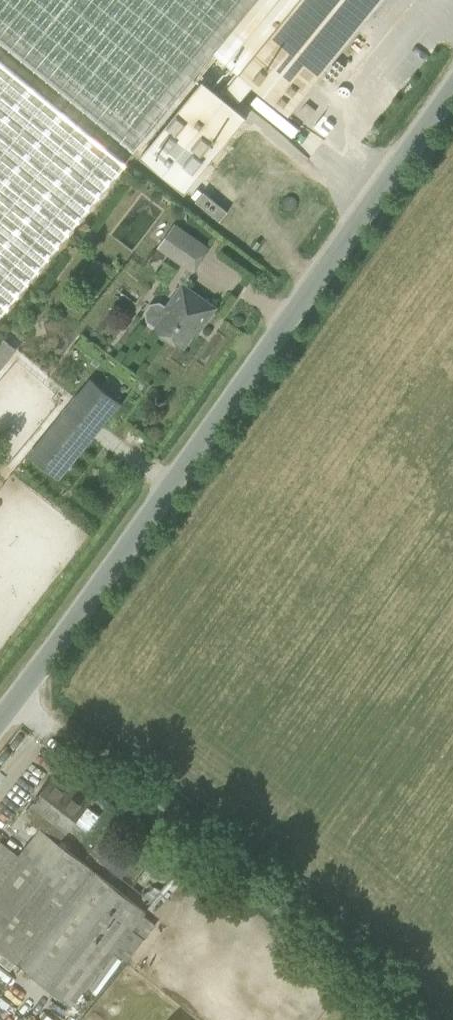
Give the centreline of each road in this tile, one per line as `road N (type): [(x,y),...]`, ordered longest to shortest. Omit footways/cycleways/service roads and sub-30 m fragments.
road 1 (unclassified): [(0,724),(452,88)]

